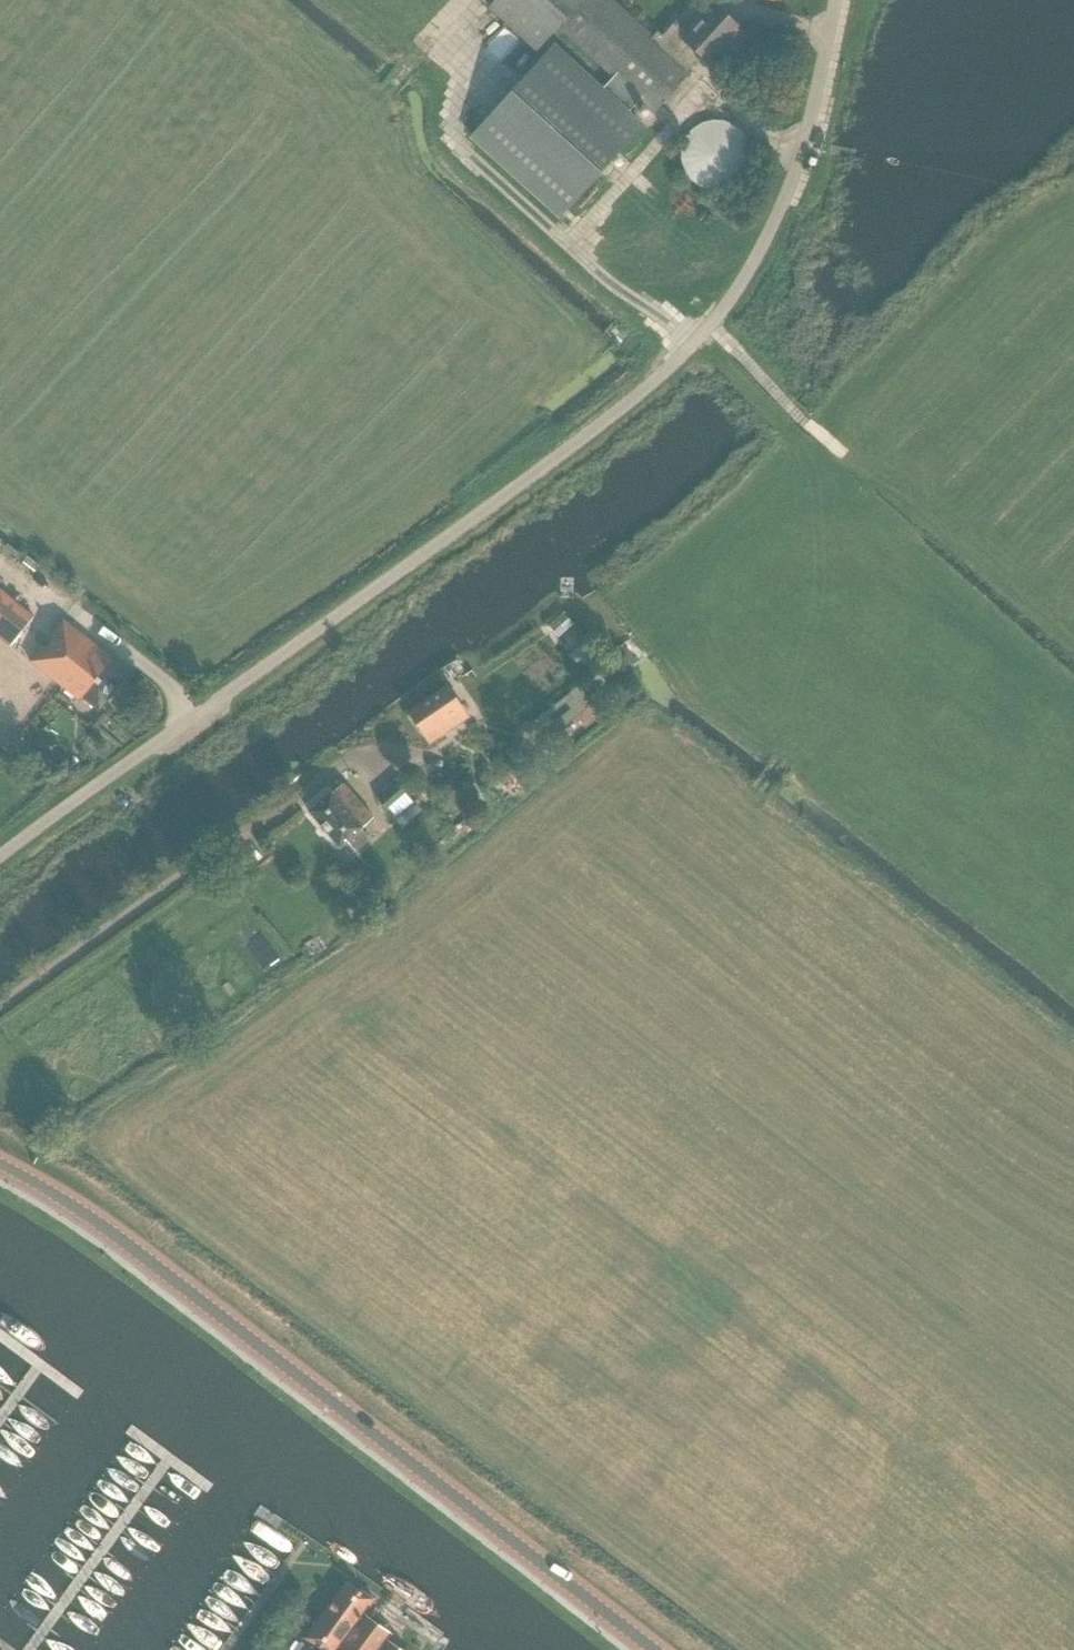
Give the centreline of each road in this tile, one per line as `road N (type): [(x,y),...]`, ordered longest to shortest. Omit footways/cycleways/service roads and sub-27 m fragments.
road 1 (unclassified): [(0,856),(544,467),(714,321),(763,245),(793,175),(835,0)]
road 2 (tertiary): [(652,1649),(179,1283),(87,1215),(0,1166)]

